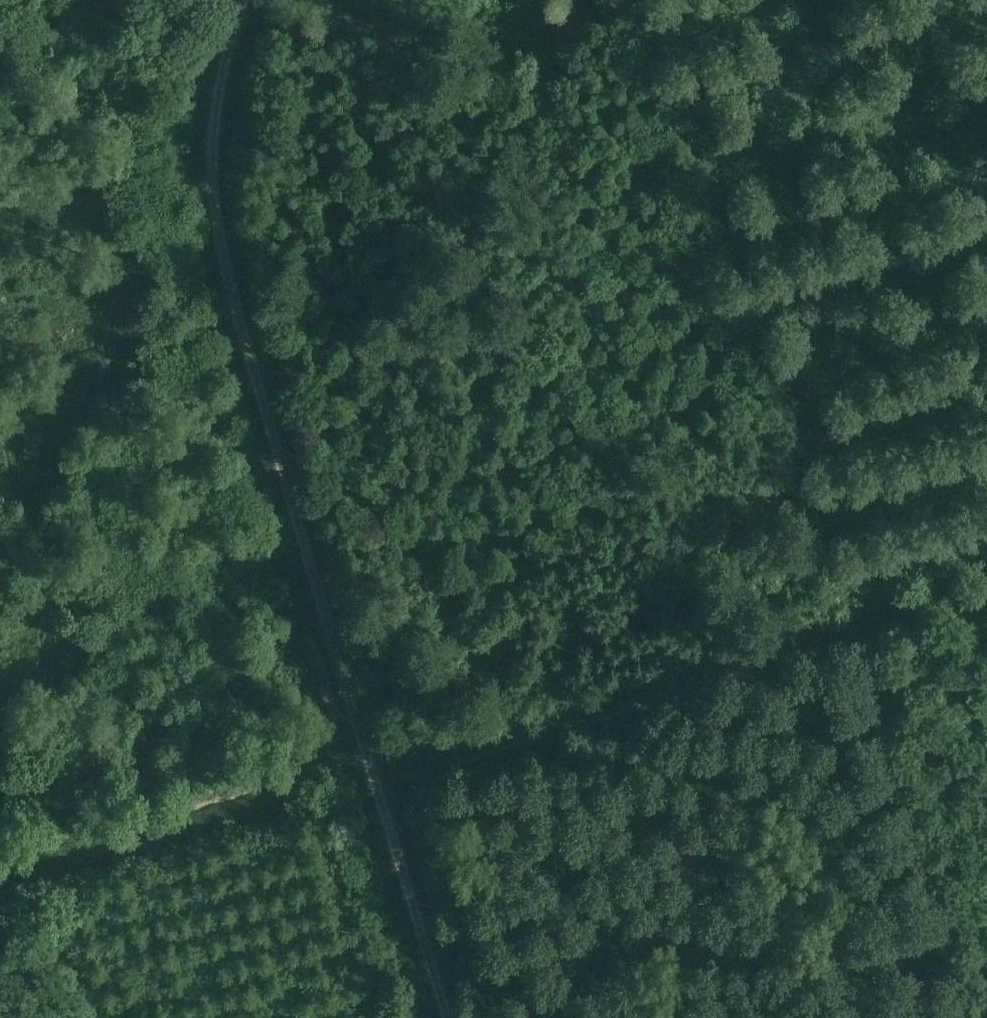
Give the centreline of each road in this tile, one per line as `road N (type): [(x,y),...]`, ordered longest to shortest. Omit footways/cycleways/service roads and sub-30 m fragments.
road 1 (track): [(453,1017),(235,284),(218,157),(237,39),(251,0)]
road 2 (track): [(986,599),(386,787)]
road 3 (track): [(0,877),(243,810),(391,803)]

